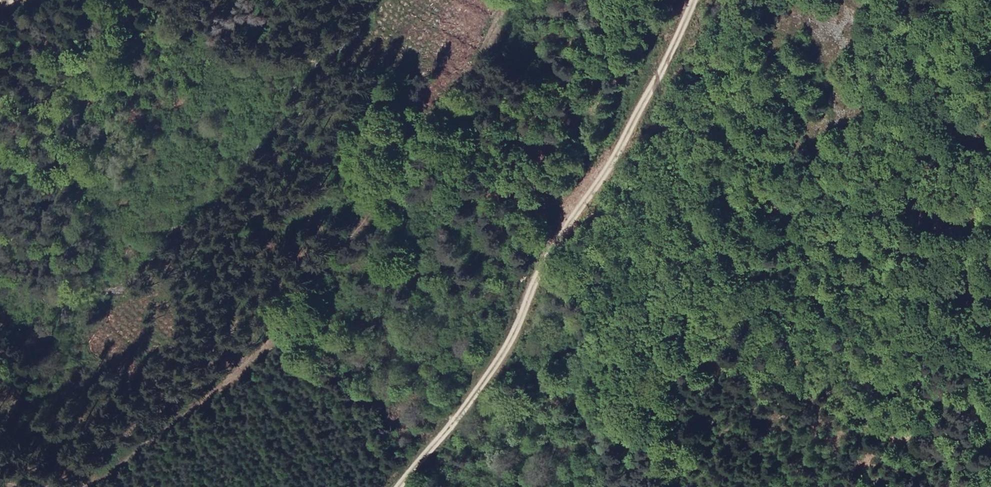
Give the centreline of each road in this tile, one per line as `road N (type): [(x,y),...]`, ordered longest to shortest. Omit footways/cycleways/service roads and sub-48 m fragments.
road 1 (track): [(0,447),(33,439),(78,451),(178,395),(255,366),(309,317),(396,174),(481,73),(517,0)]
road 2 (track): [(690,0),(609,166),(565,223),(514,338),(399,486)]

